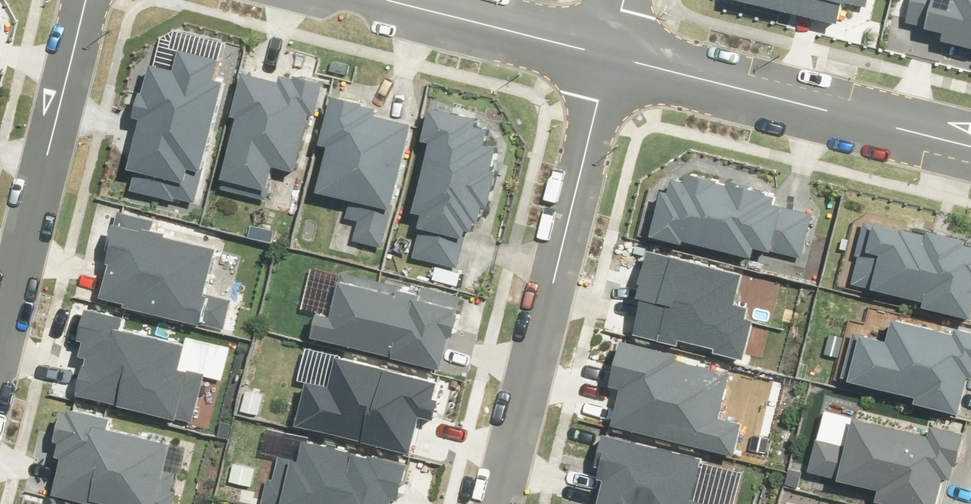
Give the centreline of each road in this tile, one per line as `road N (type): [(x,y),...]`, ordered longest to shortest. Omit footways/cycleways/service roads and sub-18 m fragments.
road 1 (residential): [(609,55),(492,503)]
road 2 (residential): [(609,55),(970,146)]
road 3 (residential): [(0,351),(85,0)]
road 4 (residential): [(390,0),(609,55)]

